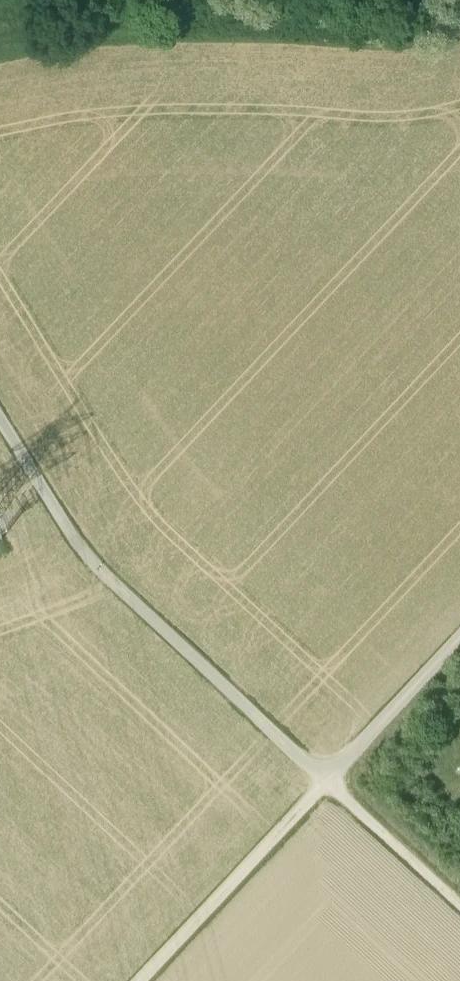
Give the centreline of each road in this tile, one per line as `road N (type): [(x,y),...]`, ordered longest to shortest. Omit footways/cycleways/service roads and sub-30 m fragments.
road 1 (track): [(0,415),(90,558),(459,902)]
road 2 (track): [(139,980),(459,637)]

